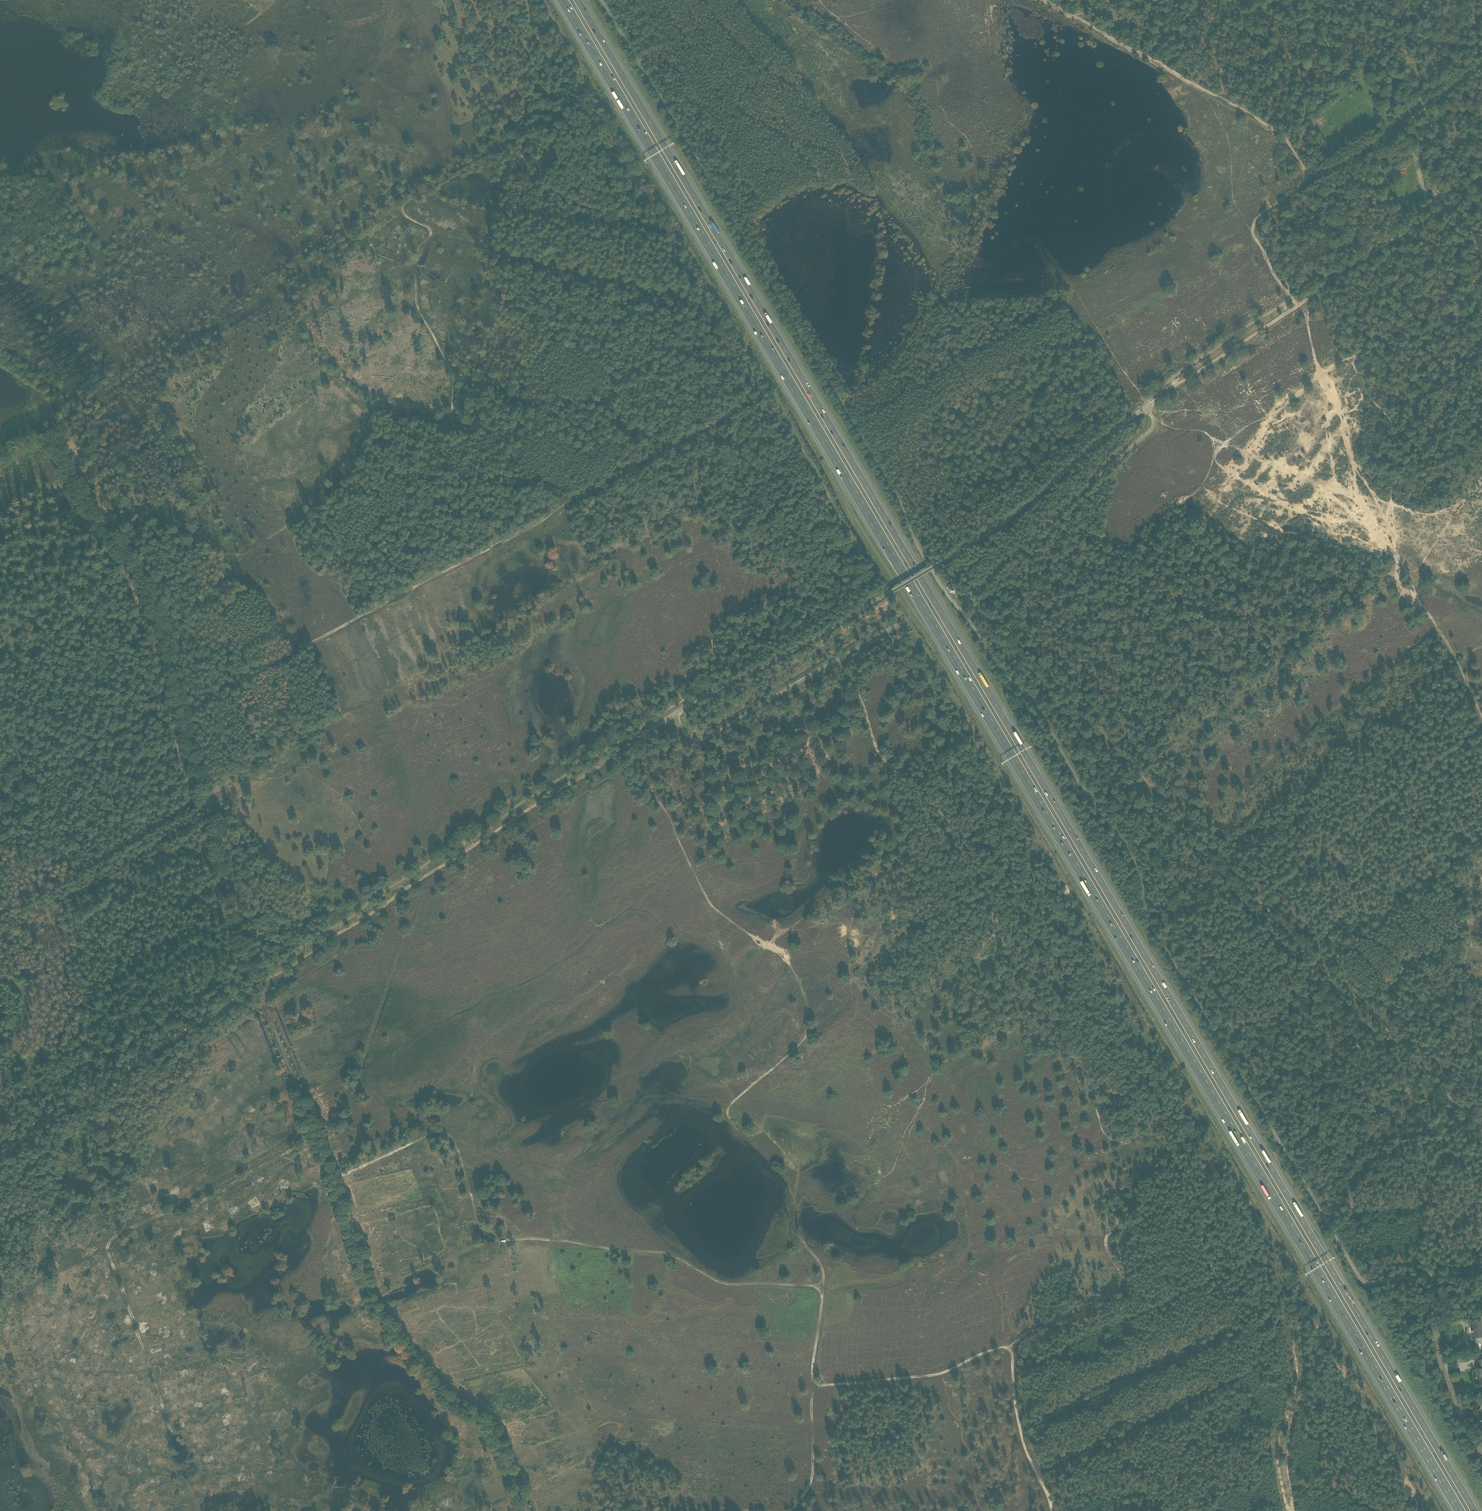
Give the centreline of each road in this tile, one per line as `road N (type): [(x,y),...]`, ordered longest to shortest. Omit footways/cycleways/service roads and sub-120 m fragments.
road 1 (motorway): [(1475,1510),(578,0)]
road 2 (motorway): [(563,0),(1459,1510)]
road 3 (track): [(1010,1347),(1119,1289),(1107,1237),(1189,1197),(1186,1179),(1149,1133),(1113,1141),(1100,1128),(1055,1045),(1067,989),(1056,950),(1063,932),(878,751),(860,695),(838,660)]
road 4 (unclassified): [(964,601),(1151,430),(1145,406),(989,534),(672,715)]
road 5 (track): [(619,751),(669,816),(708,901),(787,958),(800,984),(806,1036),(728,1115),(793,1194),(796,1223),(821,1264),(823,1287)]
road 6 (track): [(823,1287),(726,1284),(664,1253),(490,1240),(479,1229),(458,1151),(436,1132),(331,1180)]
road 7 (track): [(528,0),(762,395),(800,444)]
road 8 (track): [(455,0),(514,133),(399,210),(433,233),(415,298),(455,379),(453,417)]
road 9 (track): [(308,1116),(283,1140),(106,1243),(196,1508)]
road 10 (track): [(1325,965),(969,597)]
road 11 (track): [(619,751),(256,985)]
road 12 (track): [(331,1180),(373,1302),(444,1394),(497,1437),(528,1510)]
road 13 (track): [(730,340),(731,322),(542,0)]
road 14 (track): [(453,417),(377,412),(358,458),(331,492),(248,553),(164,633)]
road 15 (track): [(1288,1510),(1277,1458),(1297,1388),(1292,1318),(1278,1308),(1243,1319),(1186,1222),(1189,1197)]
road 16 (track): [(182,715),(510,536)]
road 17 (track): [(0,461),(44,433),(50,438),(82,505),(144,583),(178,699)]
road 18 (track): [(1188,825),(1438,629)]
road 19 (track): [(256,985),(0,1150)]
road 20 (track): [(510,536),(762,395)]
road 21 (track): [(433,233),(488,254),(708,303)]
road 22 (unclassified): [(906,621),(704,739),(689,737),(672,715)]
road 23 (track): [(182,715),(255,979)]
road 24 (track): [(1396,579),(1386,512),(1405,454),(1349,360)]
road 25 (track): [(1481,1131),(1325,965)]
road 26 (track): [(0,816),(178,699)]
road 27 (track): [(256,985),(331,1180)]
road 28 (track): [(1010,1347),(934,1375),(812,1385)]
road 29 (track): [(1481,841),(1325,965)]
road 30 (track): [(1296,1510),(1288,1446),(1304,1357),(1292,1318)]
road 31 (residential): [(1479,1453),(1445,1382),(1430,1273)]
road 32 (track): [(1298,306),(1452,203)]
road 33 (track): [(1145,406),(1298,306)]
road 34 (track): [(1051,1510),(1019,1428),(1010,1347)]
road 35 (track): [(1481,265),(1472,290),(1380,332),(1349,360)]
road 36 (track): [(1349,360),(1214,452)]
road 37 (track): [(1481,716),(1438,629),(1396,579)]
road 38 (track): [(453,417),(485,428),(506,457),(515,495),(510,536)]
road 39 (track): [(1201,88),(1074,16)]
road 40 (track): [(812,1385),(813,1469),(789,1510)]

